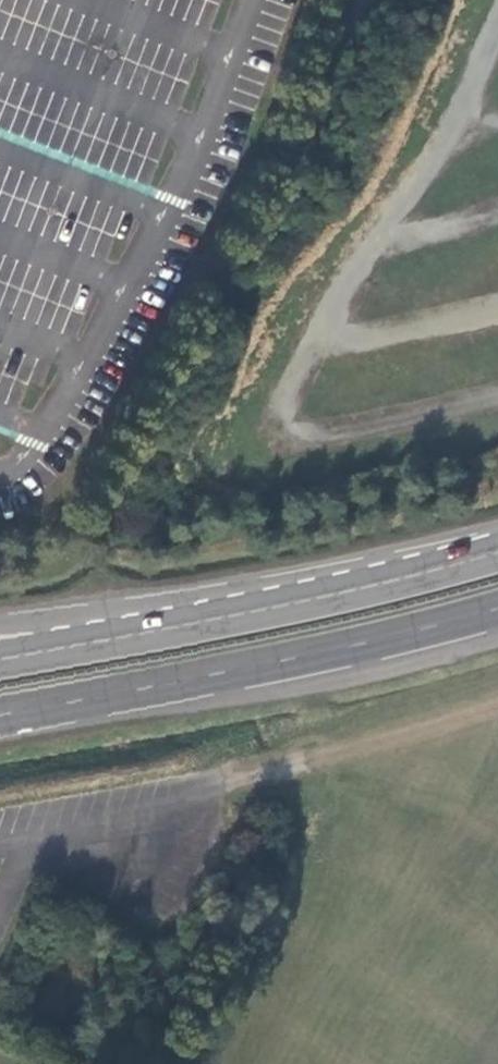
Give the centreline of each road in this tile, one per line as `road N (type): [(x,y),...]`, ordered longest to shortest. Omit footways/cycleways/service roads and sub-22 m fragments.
road 1 (trunk): [(497,551),(297,601),(0,658)]
road 2 (trunk): [(0,714),(497,608)]
road 3 (trunk): [(497,541),(0,621)]

